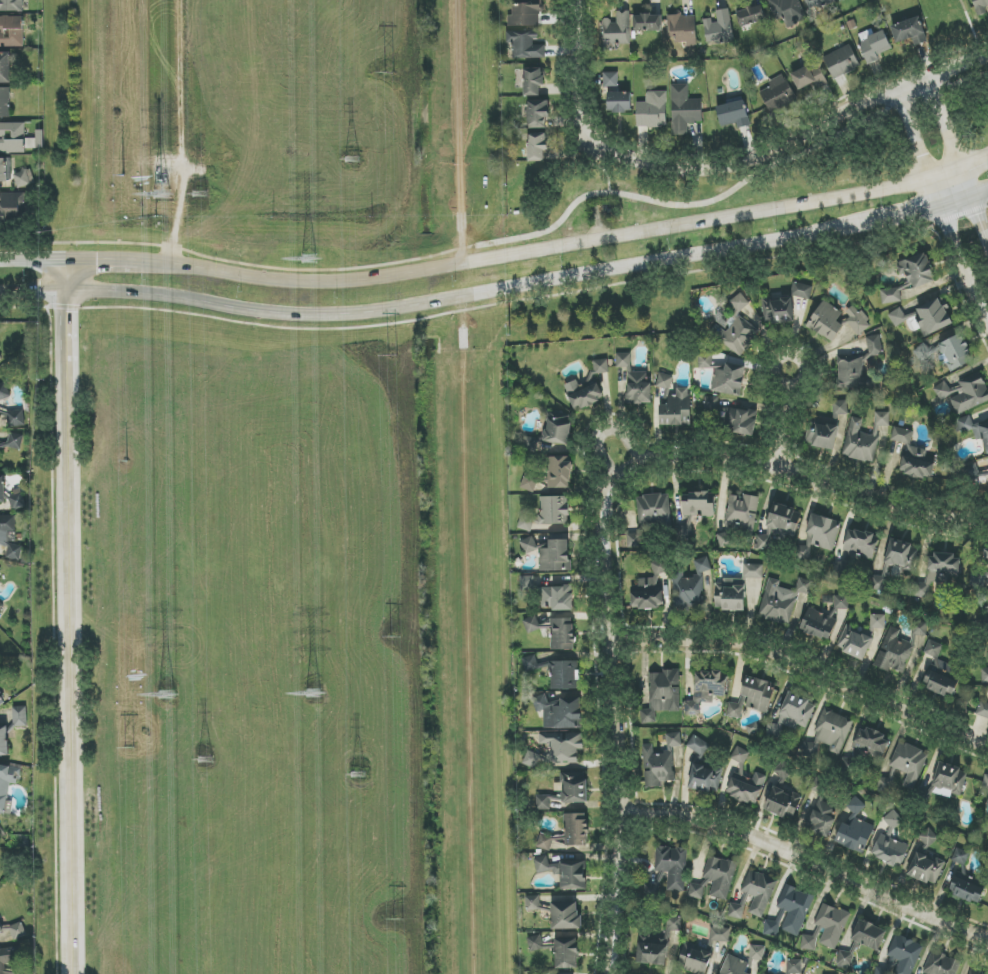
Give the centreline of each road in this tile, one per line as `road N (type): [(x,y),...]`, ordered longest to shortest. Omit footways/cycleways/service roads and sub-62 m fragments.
road 1 (secondary): [(0,295),(133,294),(269,314),(358,315),(872,223)]
road 2 (secondary): [(928,177),(324,284),(150,263)]
road 3 (secondary): [(68,973),(65,394)]
road 4 (residential): [(617,973),(622,815),(603,513),(611,481),(640,463)]
road 5 (residential): [(595,143),(650,165),(723,168),(898,86),(987,55)]
road 6 (residential): [(610,640),(712,636),(756,644),(987,741)]
road 7 (residential): [(622,815),(724,824),(987,940)]
road 8 (residential): [(640,463),(694,452),(738,455),(912,506),(987,519)]
road 9 (residential): [(898,86),(987,325)]
road 10 (residential): [(987,243),(929,74)]
road 11 (residential): [(595,143),(579,93),(578,0)]

